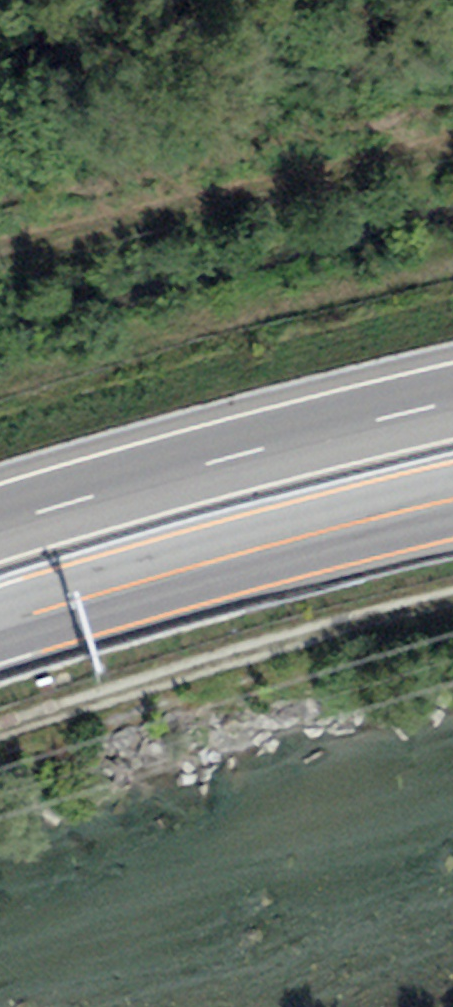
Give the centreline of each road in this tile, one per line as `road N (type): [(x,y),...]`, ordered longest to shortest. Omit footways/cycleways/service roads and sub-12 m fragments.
road 1 (motorway): [(0,626),(292,537),(452,498)]
road 2 (track): [(0,722),(298,631),(452,596)]
road 3 (motorway): [(452,401),(270,444),(0,523)]
road 4 (track): [(452,142),(0,257)]

